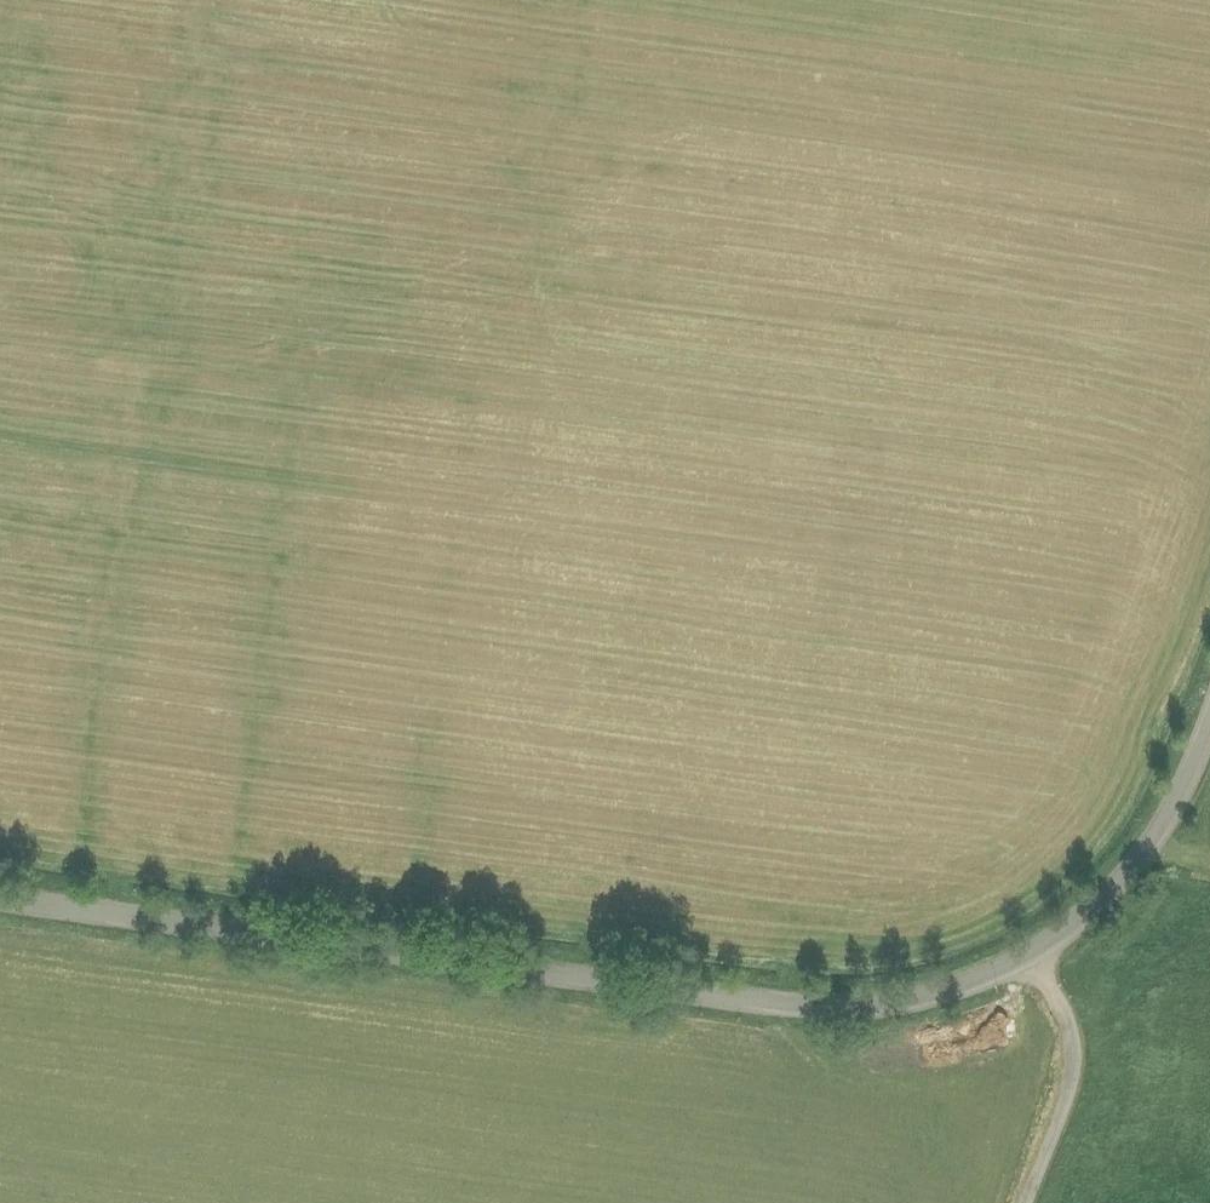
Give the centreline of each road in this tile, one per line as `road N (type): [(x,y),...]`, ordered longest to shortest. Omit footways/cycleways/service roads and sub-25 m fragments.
road 1 (unclassified): [(0,905),(557,983),(823,1006),(914,999),(1024,957),(1087,914),(1162,826),(1209,721)]

